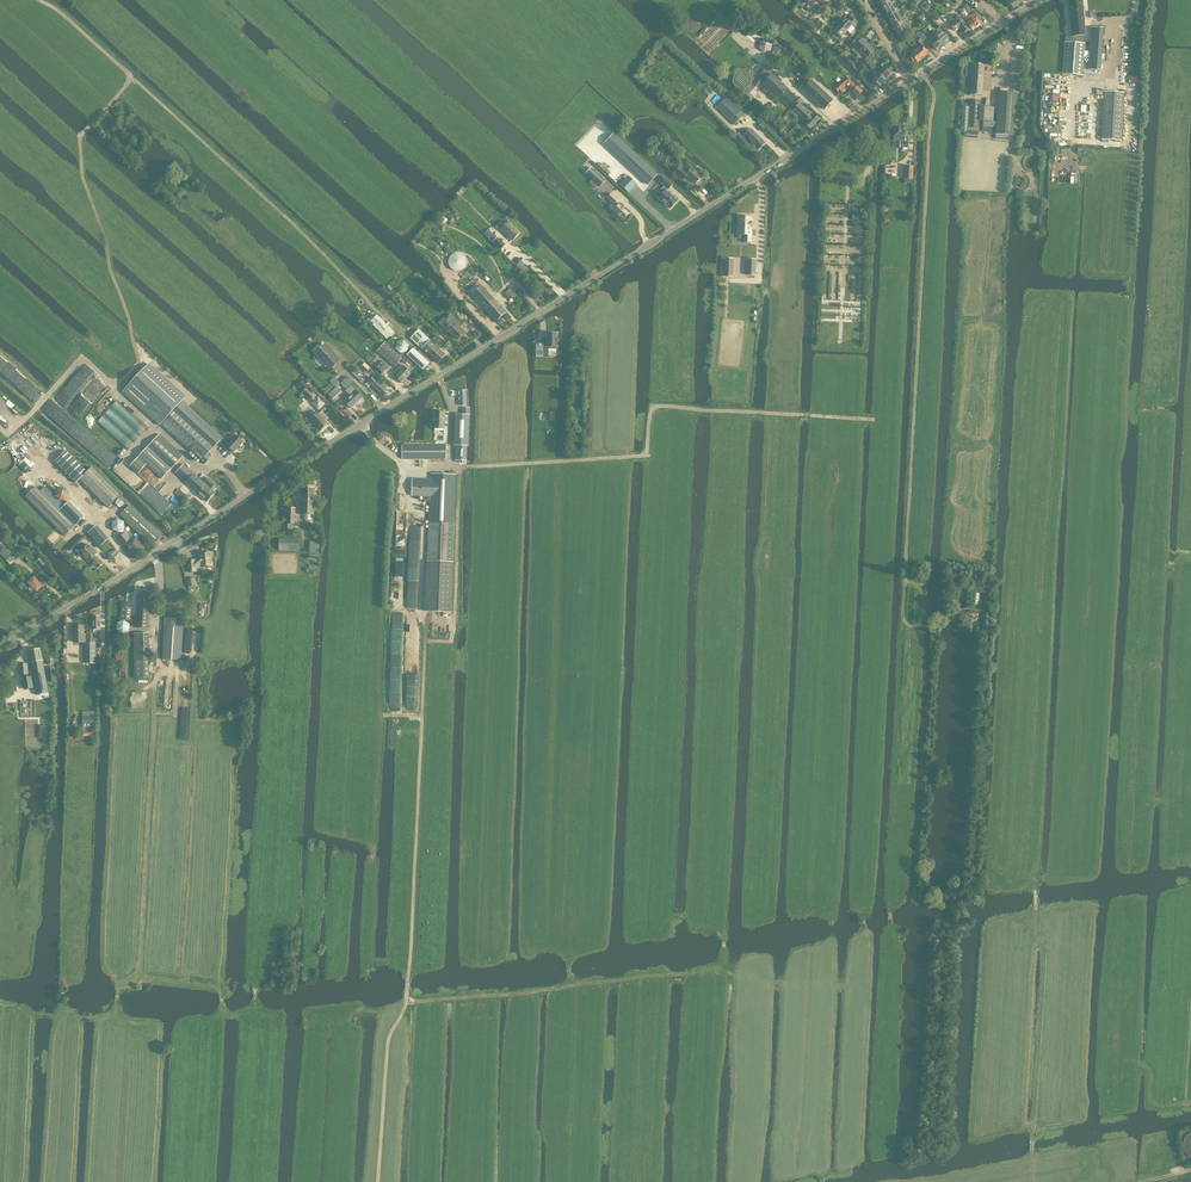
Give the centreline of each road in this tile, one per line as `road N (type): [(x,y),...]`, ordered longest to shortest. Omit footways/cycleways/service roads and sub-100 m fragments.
road 1 (tertiary): [(0,650),(908,81)]
road 2 (track): [(438,377),(434,364),(280,211),(40,0)]
road 3 (track): [(408,1002),(425,467)]
road 4 (track): [(874,418),(659,407),(650,414),(644,455),(450,464)]
road 5 (track): [(408,1002),(718,970)]
road 6 (track): [(1035,894),(1048,948),(1032,1181)]
road 7 (track): [(117,392),(142,363),(83,178),(89,128)]
road 8 (track): [(776,414),(787,207),(771,169)]
road 9 (track): [(724,949),(718,970),(791,986),(864,988),(863,915)]
road 10 (track): [(821,1181),(820,986)]
road 11 (track): [(378,1181),(388,1040),(408,1002)]
road 12 (track): [(603,458),(603,324),(589,282)]
road 13 (track): [(477,152),(597,277)]

